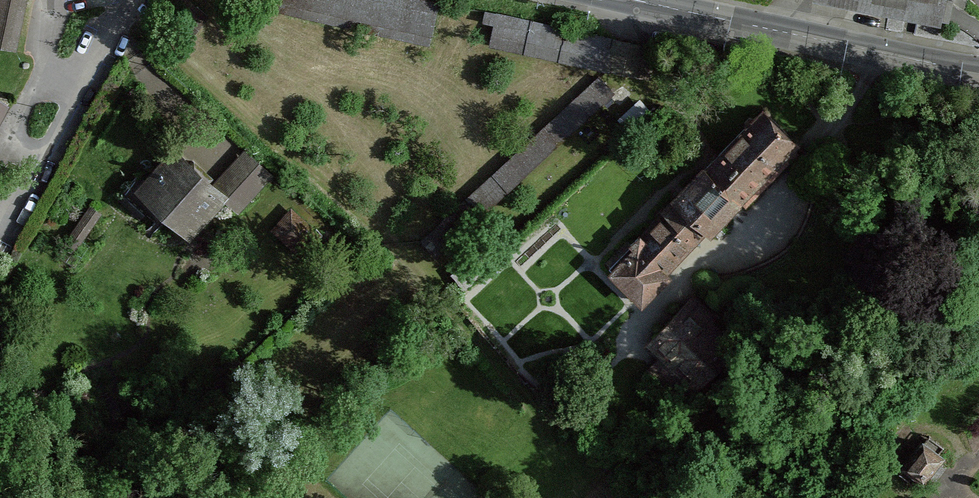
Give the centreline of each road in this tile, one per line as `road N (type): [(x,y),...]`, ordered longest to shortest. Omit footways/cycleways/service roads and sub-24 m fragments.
road 1 (tertiary): [(978,68),(637,0)]

